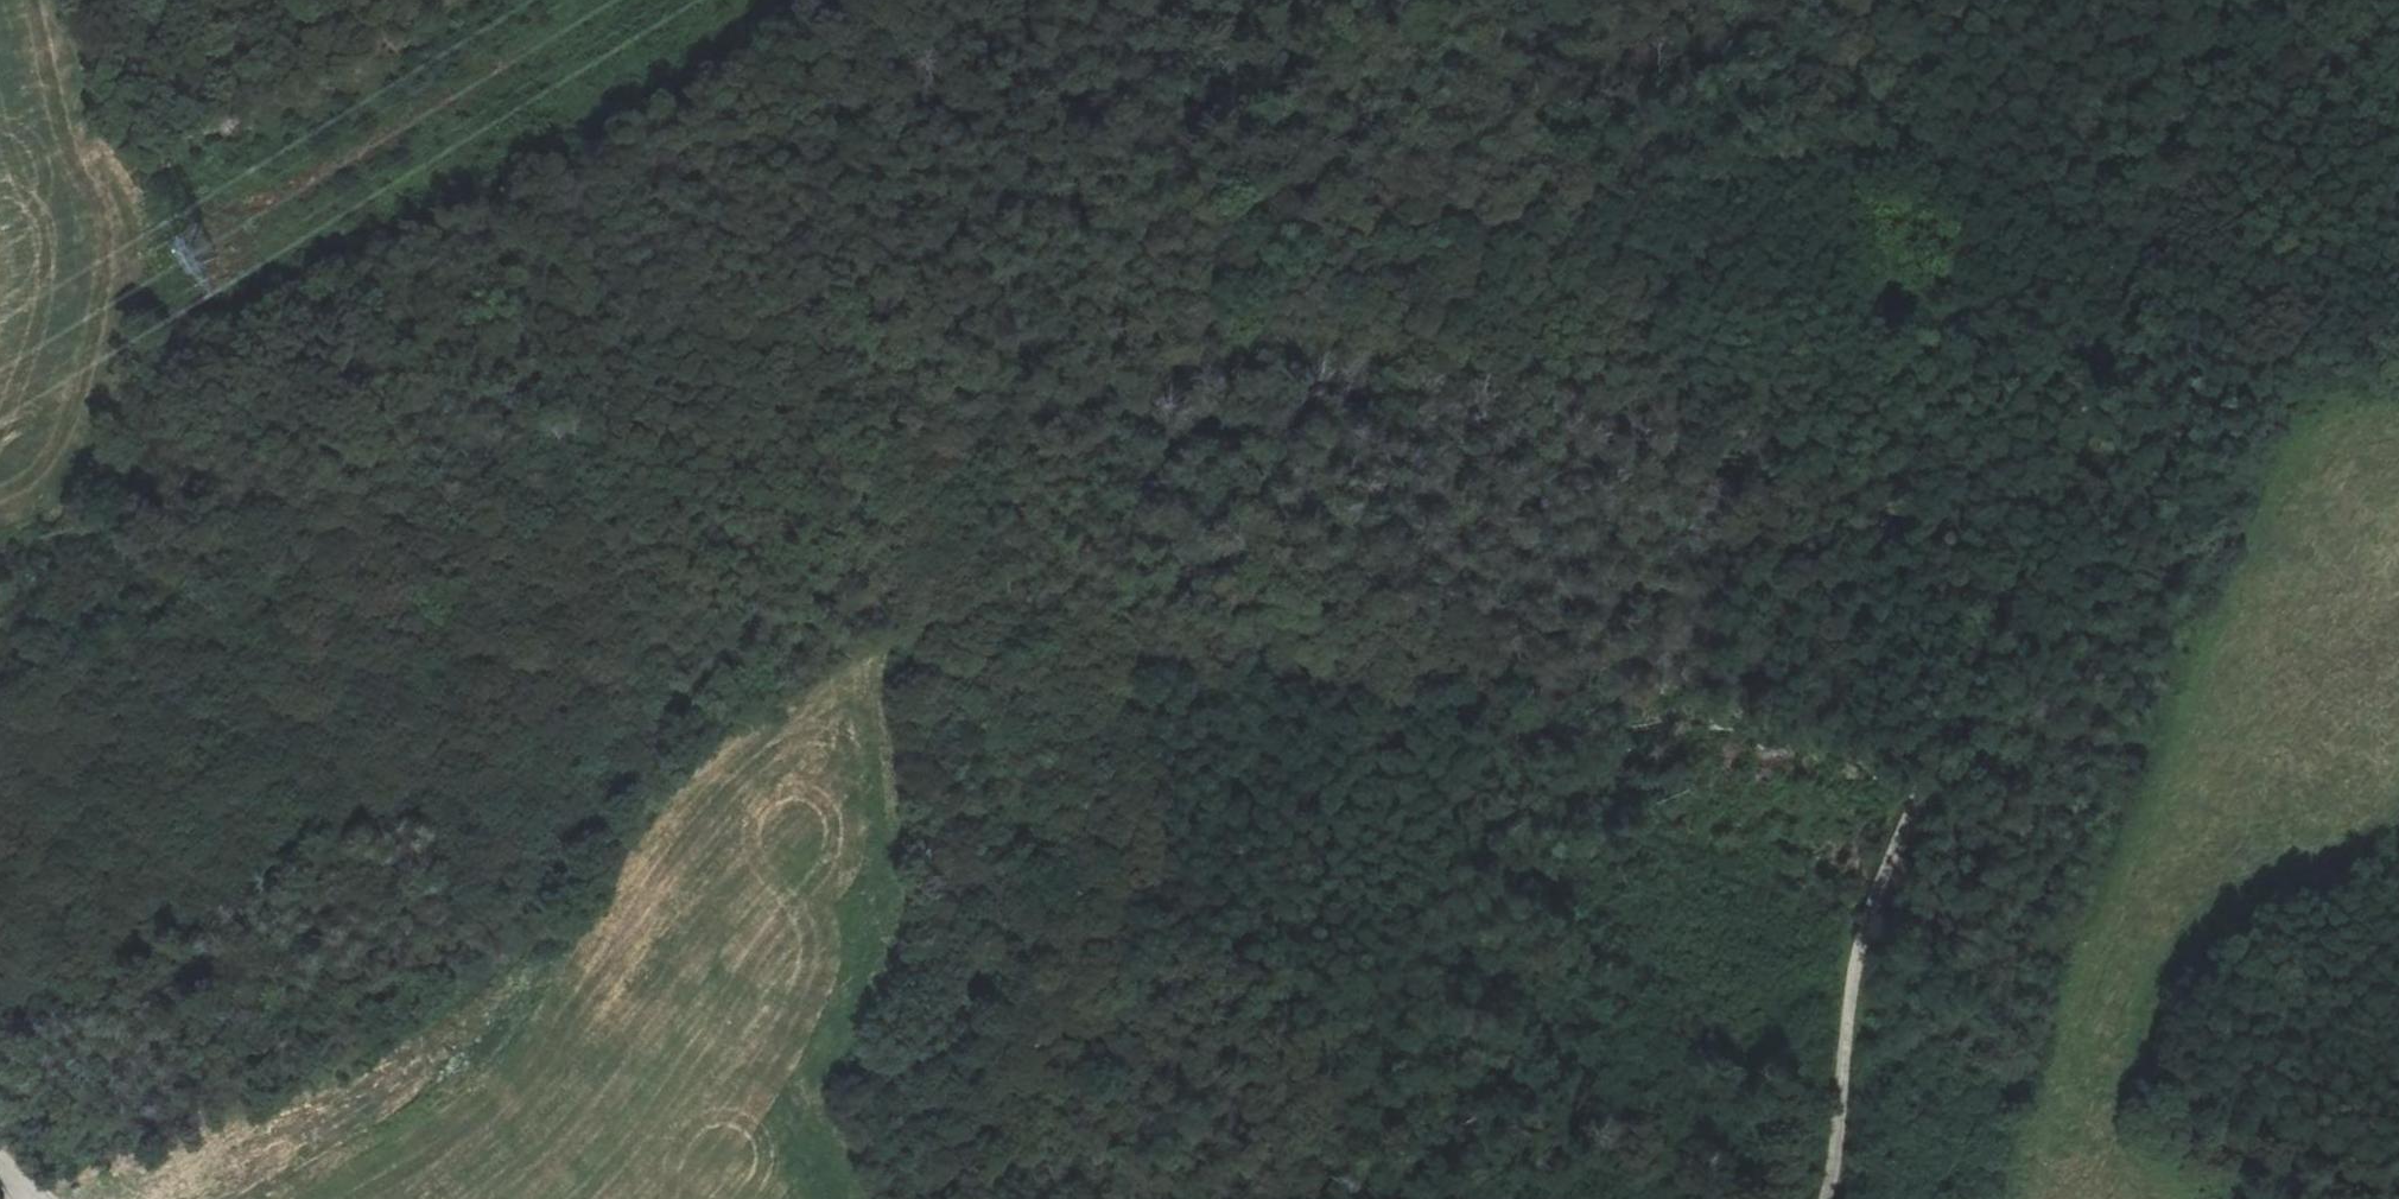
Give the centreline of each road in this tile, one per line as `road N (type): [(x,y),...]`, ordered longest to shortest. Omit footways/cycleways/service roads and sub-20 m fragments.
road 1 (residential): [(1826,1198),(1843,1044),(1872,895),(1938,764),(2023,541),(2117,329),(2165,140),(2165,75),(2183,0)]
road 2 (track): [(1285,0),(1242,215),(1201,317),(1162,373),(1132,448),(1140,632),(1094,907),(1038,1099),(987,1198)]

